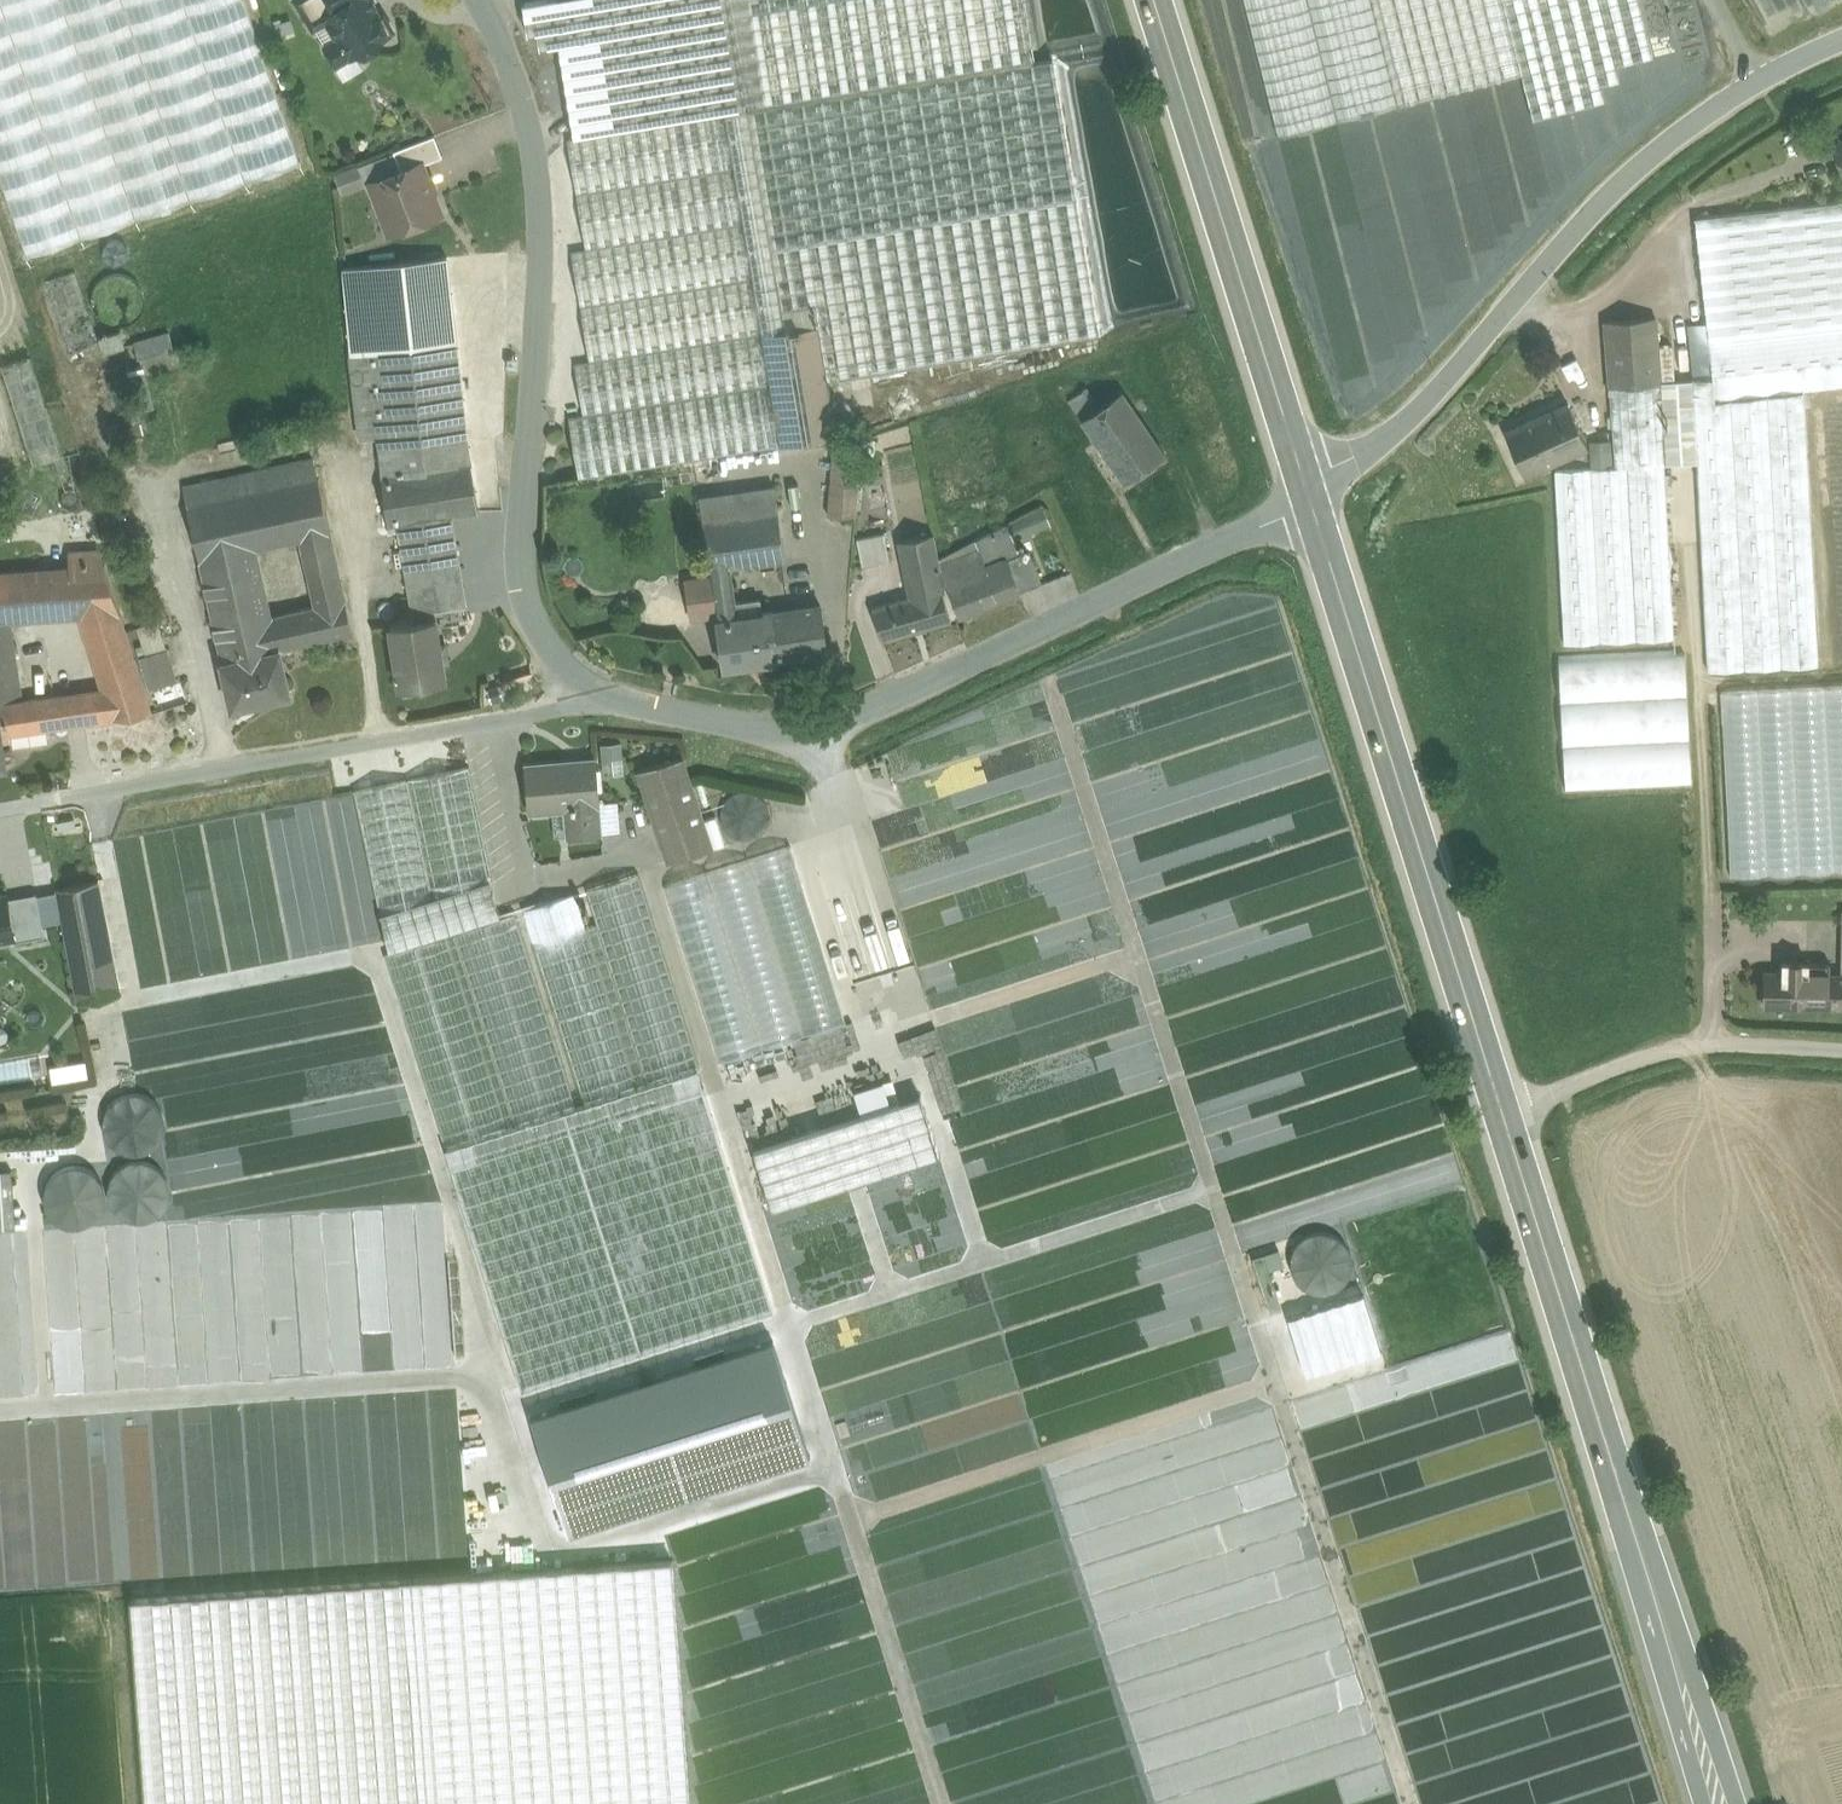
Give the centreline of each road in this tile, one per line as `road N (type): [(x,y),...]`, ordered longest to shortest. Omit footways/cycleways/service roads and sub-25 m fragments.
road 1 (secondary): [(1310,498),(1719,1803)]
road 2 (track): [(1410,1803),(1049,681)]
road 3 (track): [(647,866),(942,1803)]
road 4 (unclassified): [(596,694),(804,730),(832,723),(946,676),(1310,498)]
road 5 (unclassified): [(476,0),(515,68),(535,161),(542,247),(525,592),(534,632),(596,694)]
road 6 (tertiary): [(1759,79),(1604,199),(1396,427),(1310,498)]
road 7 (residential): [(0,813),(520,717),(596,694)]
road 8 (track): [(372,953),(469,1259),(501,1539)]
road 9 (secondary): [(1154,0),(1310,498)]
road 10 (track): [(0,1410),(486,1375)]
road 11 (track): [(1275,1383),(850,1520)]
road 12 (track): [(715,1087),(1136,952)]
road 13 (track): [(488,1398),(531,1408),(788,1327)]

